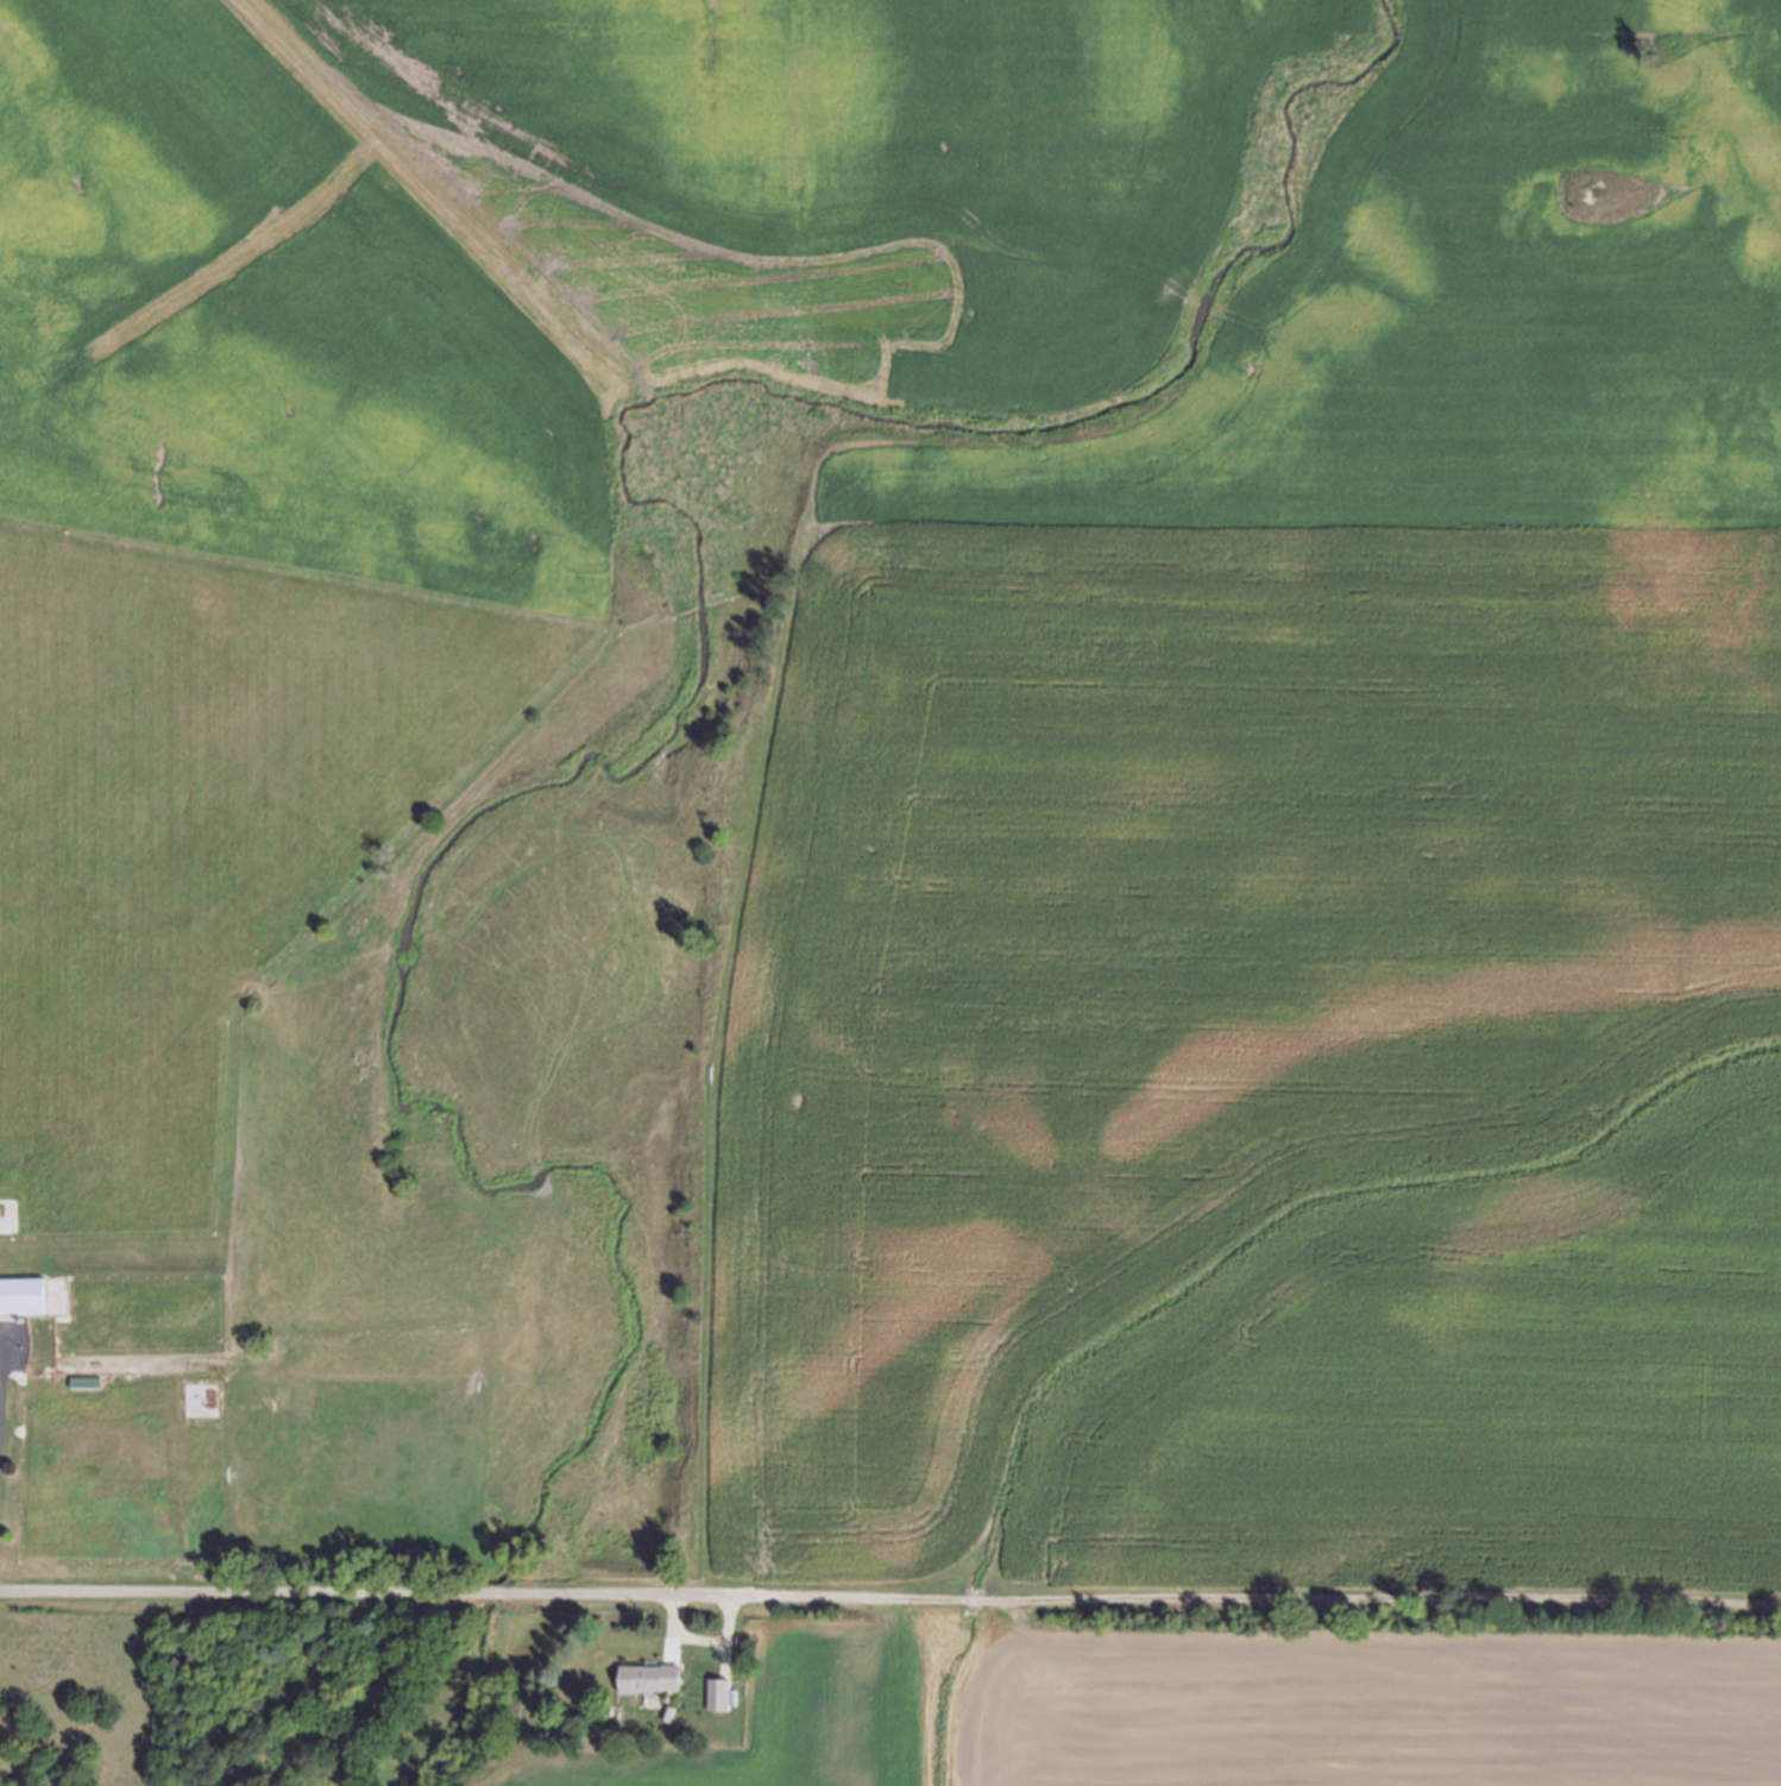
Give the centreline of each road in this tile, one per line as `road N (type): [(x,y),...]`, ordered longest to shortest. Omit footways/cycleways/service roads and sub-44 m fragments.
road 1 (residential): [(728,1593),(0,1586)]

